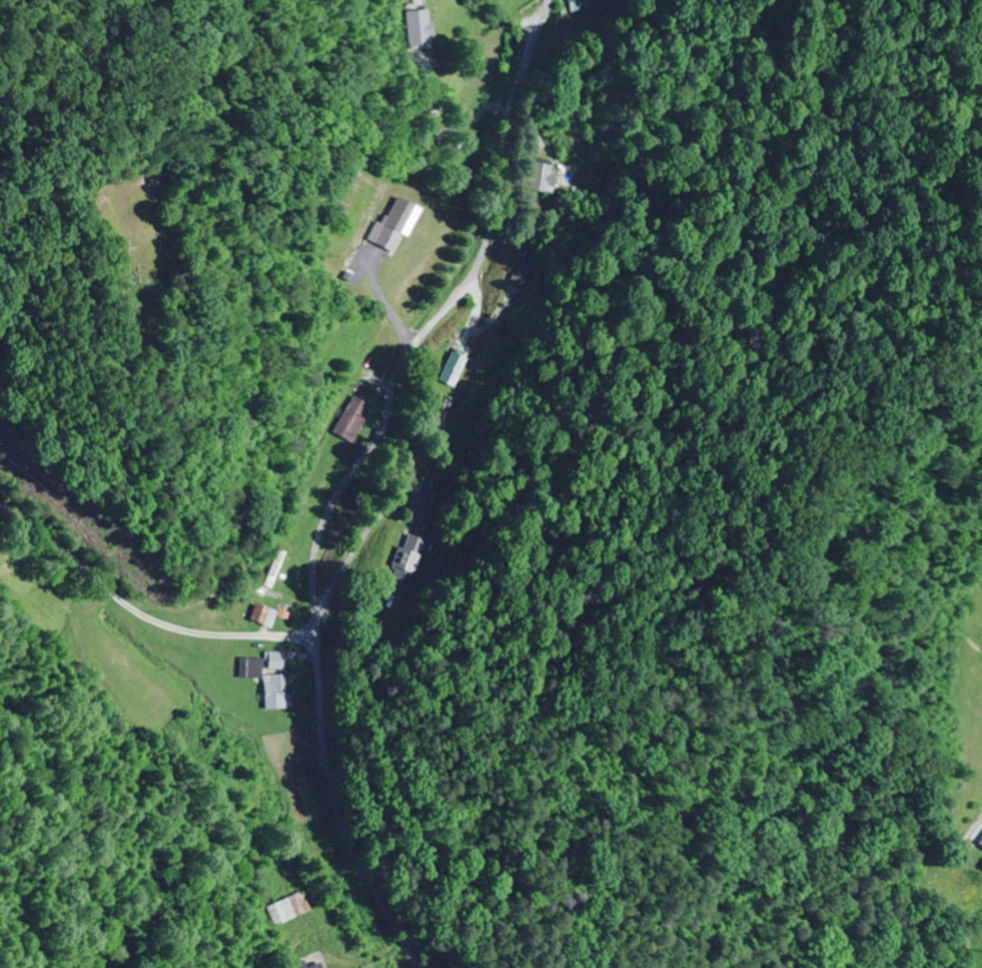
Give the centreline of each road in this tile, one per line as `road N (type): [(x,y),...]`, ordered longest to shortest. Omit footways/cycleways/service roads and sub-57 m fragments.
road 1 (residential): [(426,967),(375,892),(326,766),(319,569),(334,517),(383,443),(403,376),(491,251),(510,132),(552,21),(551,0)]

